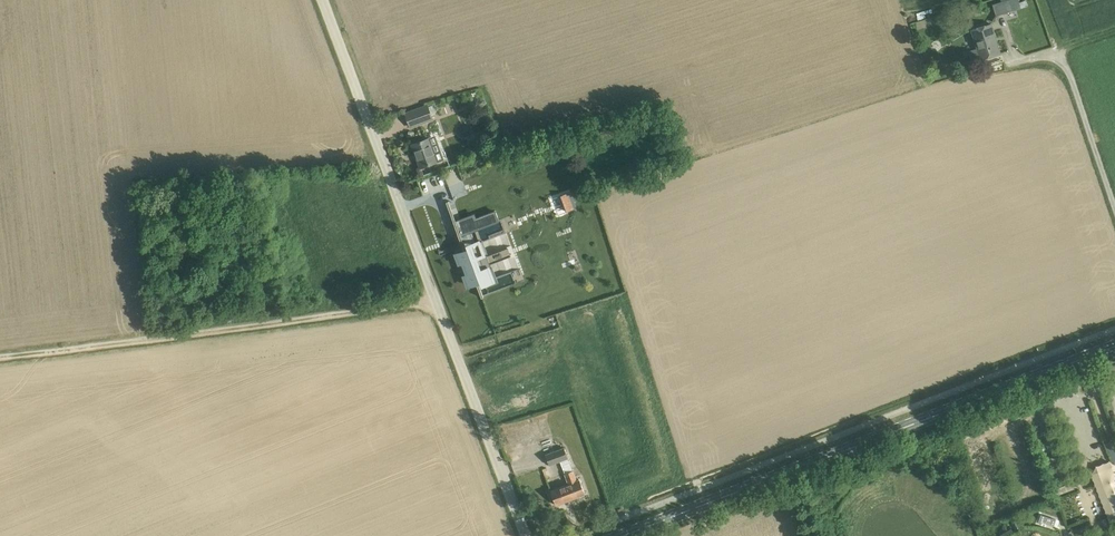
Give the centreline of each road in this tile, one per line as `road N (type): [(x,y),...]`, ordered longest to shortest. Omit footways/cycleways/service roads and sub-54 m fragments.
road 1 (unclassified): [(526,535),(325,0)]
road 2 (primary): [(621,535),(1114,346)]
road 3 (track): [(0,355),(436,297)]

